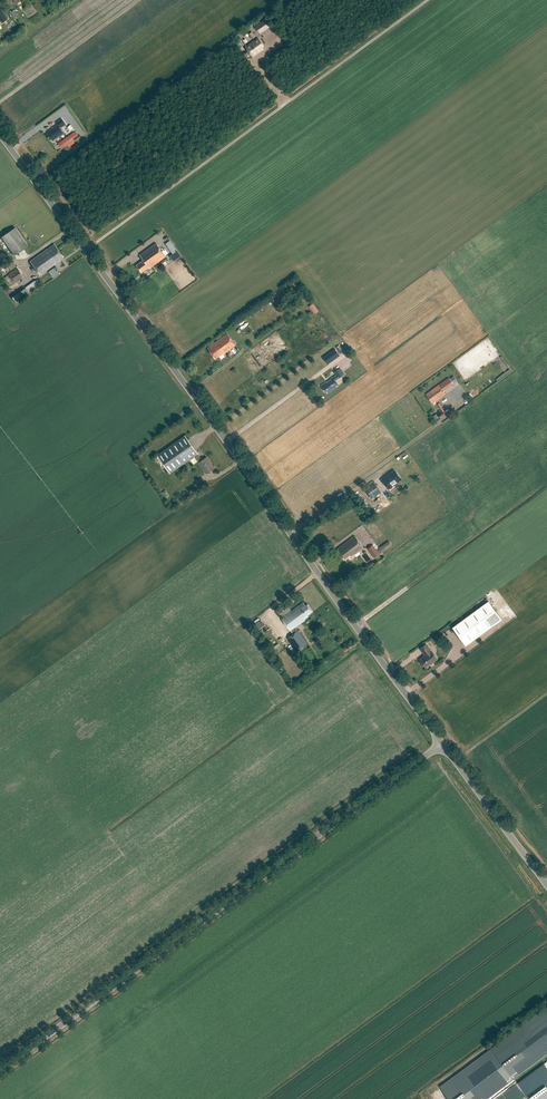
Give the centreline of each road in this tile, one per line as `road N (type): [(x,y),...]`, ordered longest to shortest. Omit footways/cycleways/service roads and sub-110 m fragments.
road 1 (tertiary): [(442,745),(0,135)]
road 2 (tertiary): [(0,1068),(442,745)]
road 3 (tertiary): [(546,887),(442,745)]

